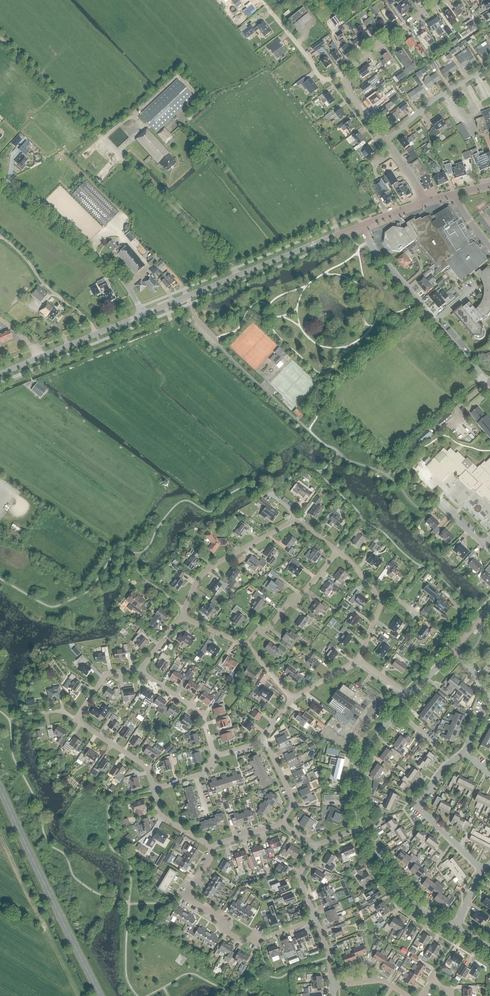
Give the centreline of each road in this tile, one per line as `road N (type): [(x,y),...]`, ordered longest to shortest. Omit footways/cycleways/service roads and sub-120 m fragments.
road 1 (tertiary): [(143,315),(361,225)]
road 2 (primary): [(100,995),(0,788)]
road 3 (residential): [(315,919),(244,942),(228,932),(222,920),(186,896),(212,857),(211,846)]
road 4 (tertiary): [(489,387),(361,225)]
road 5 (unclassified): [(143,315),(115,271),(0,180)]
road 6 (residential): [(337,552),(290,523),(204,572),(184,608)]
road 7 (residential): [(154,790),(138,762),(77,721),(100,682),(140,670)]
road 8 (residential): [(481,870),(417,807),(464,752)]
road 9 (tertiary): [(0,375),(143,315)]
road 10 (tertiary): [(406,695),(356,768),(359,828)]
road 11 (tertiary): [(359,828),(410,901),(457,925)]
road 12 (residential): [(384,141),(489,65)]
road 13 (residential): [(247,645),(337,552)]
road 14 (residential): [(442,0),(346,74)]
road 15 (residential): [(215,756),(201,713),(140,670)]

